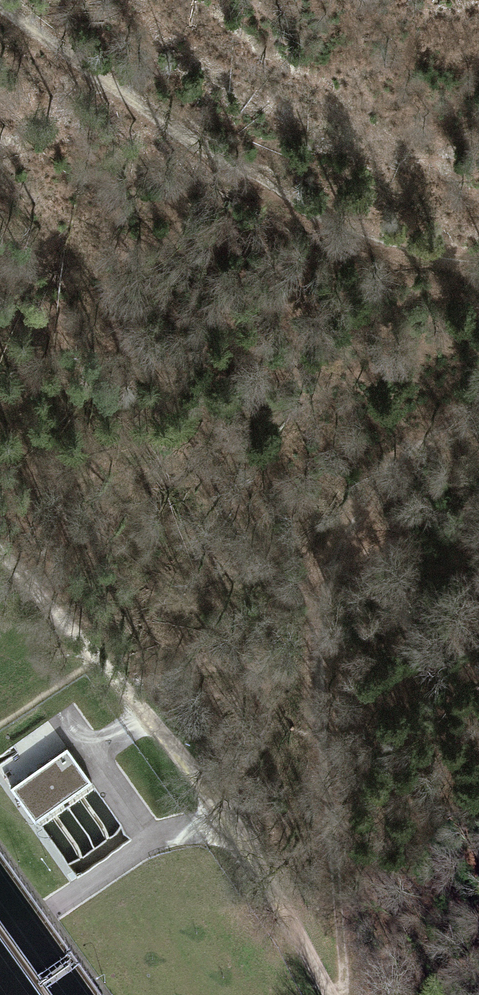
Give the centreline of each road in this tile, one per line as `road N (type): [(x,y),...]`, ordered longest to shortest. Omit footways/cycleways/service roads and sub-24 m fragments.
road 1 (track): [(478,399),(382,479),(333,601),(320,748),(332,915),(319,943),(291,927)]
road 2 (track): [(0,558),(97,652),(291,927),(329,994)]
road 3 (track): [(0,17),(284,201),(458,258),(478,256)]

